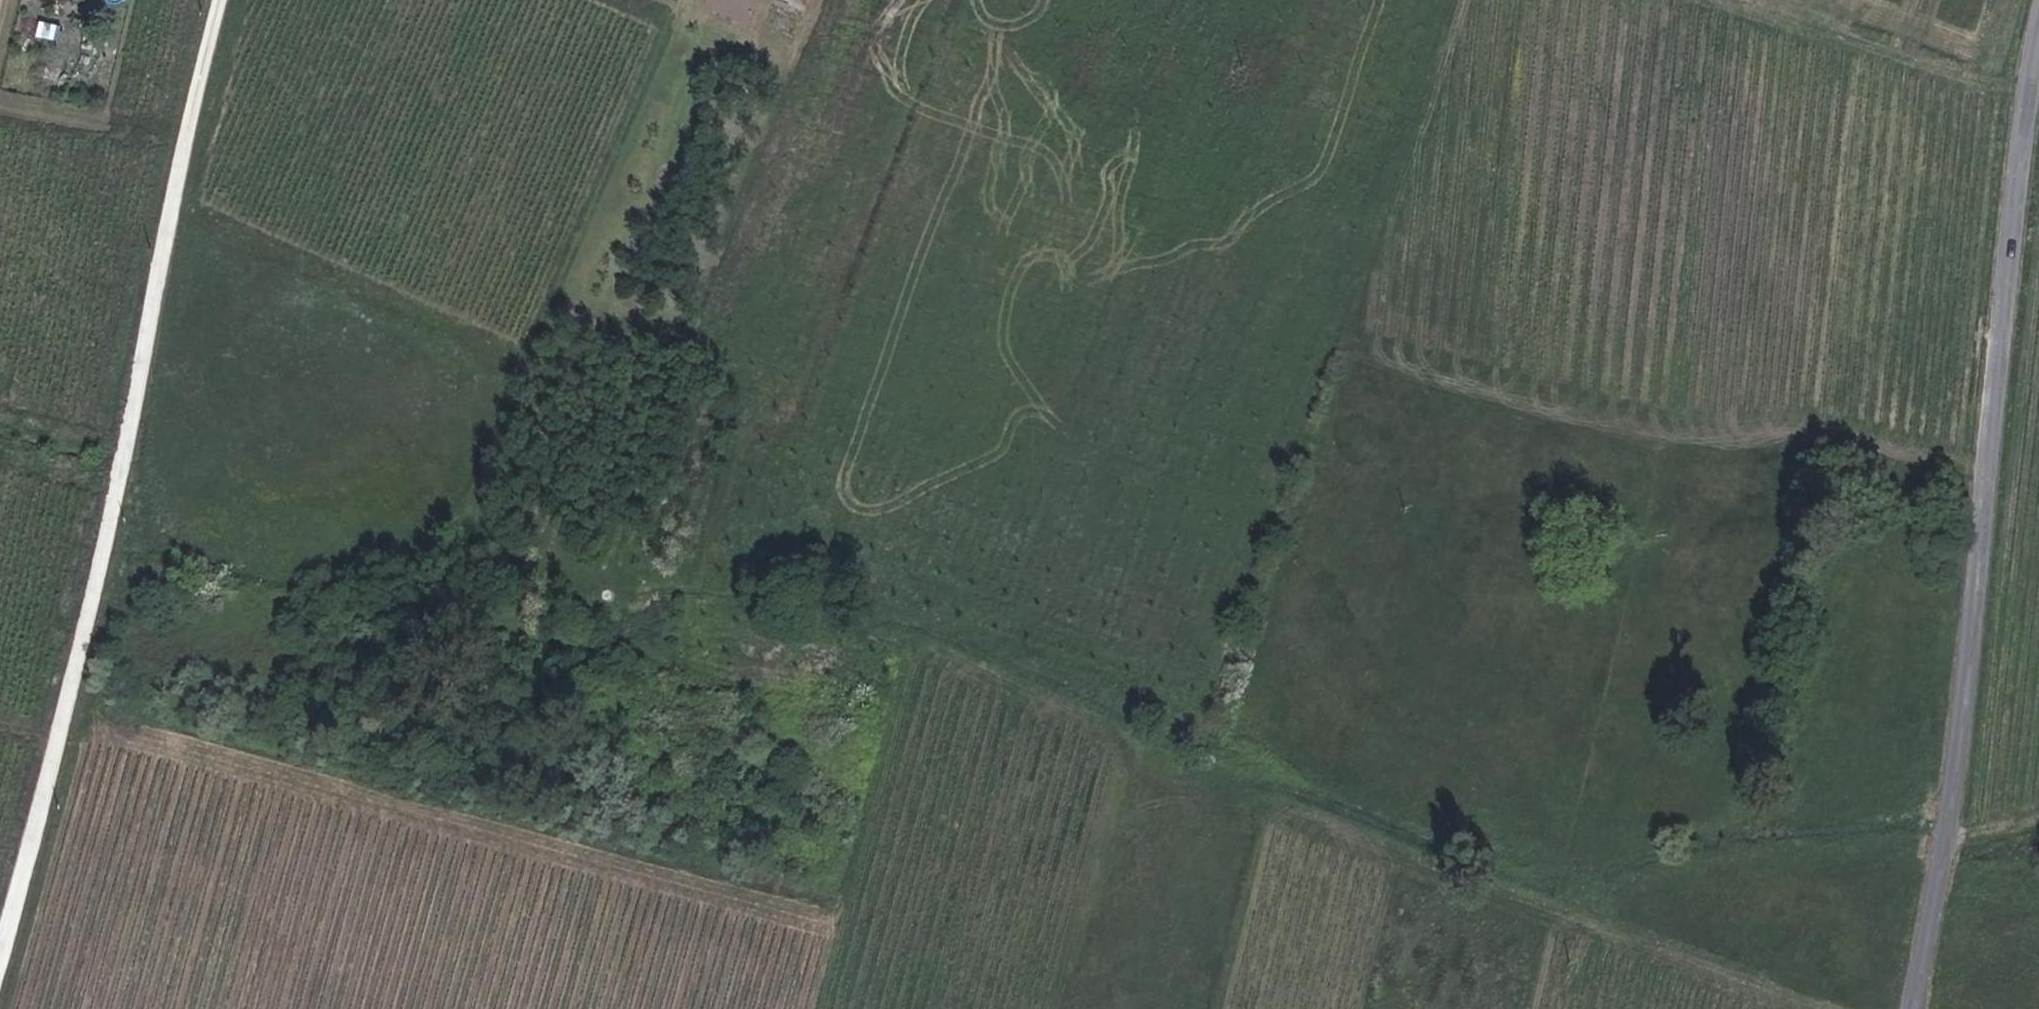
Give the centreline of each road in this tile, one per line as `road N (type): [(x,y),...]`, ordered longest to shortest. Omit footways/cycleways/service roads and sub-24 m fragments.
road 1 (track): [(0,957),(58,754),(219,0)]
road 2 (unclassified): [(1926,1008),(2038,90)]

